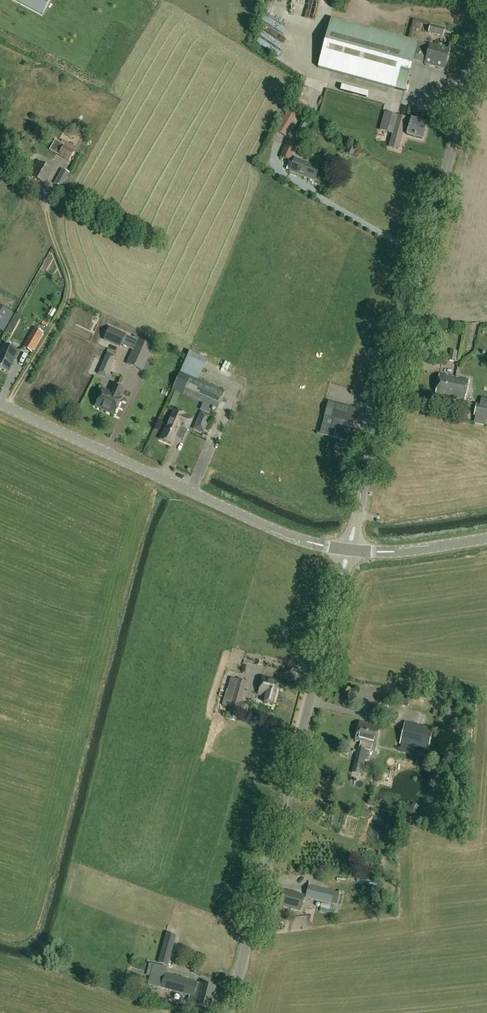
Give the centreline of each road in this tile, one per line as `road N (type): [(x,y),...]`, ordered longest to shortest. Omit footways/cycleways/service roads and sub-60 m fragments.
road 1 (tertiary): [(350,550),(486,17)]
road 2 (tertiary): [(229,1012),(350,550)]
road 3 (tertiary): [(350,550),(278,531),(0,403)]
road 4 (tertiary): [(486,540),(413,552),(350,550)]

